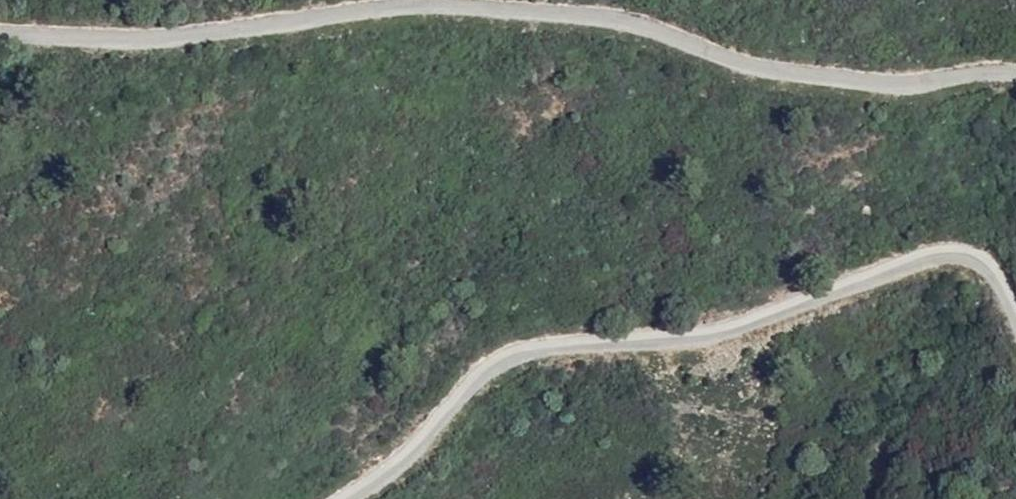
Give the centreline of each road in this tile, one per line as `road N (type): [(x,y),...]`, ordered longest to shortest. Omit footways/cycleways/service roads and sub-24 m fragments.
road 1 (unclassified): [(1015,68),(900,80),(488,4),(198,34),(0,32)]
road 2 (unclassified): [(334,498),(416,445),(468,379),(515,355),(707,333),(940,251),(970,253),(1015,312)]

